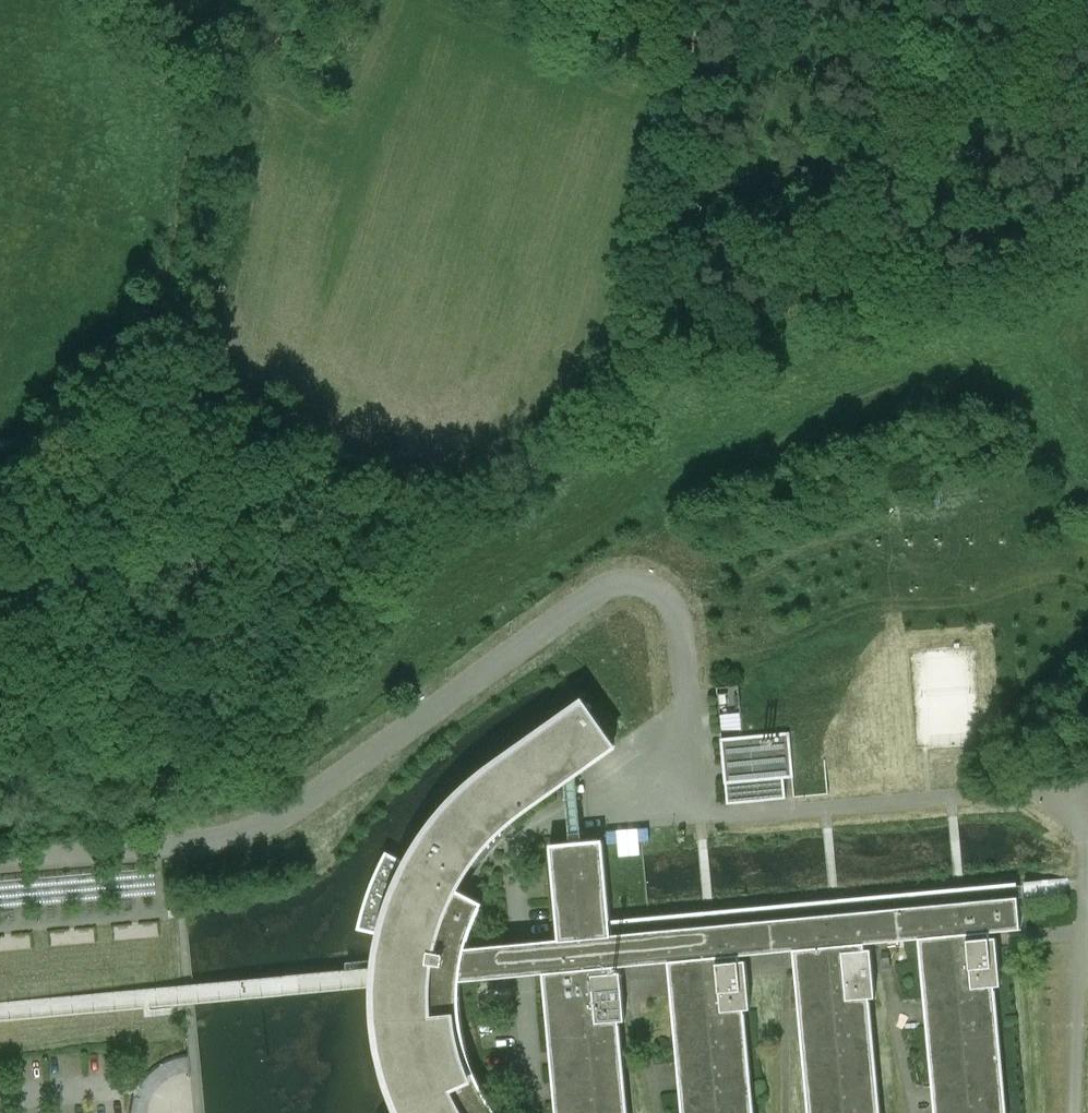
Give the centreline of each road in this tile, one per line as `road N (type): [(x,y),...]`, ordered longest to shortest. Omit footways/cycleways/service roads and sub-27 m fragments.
road 1 (track): [(0,504),(90,401),(223,0)]
road 2 (track): [(907,0),(1087,38)]

